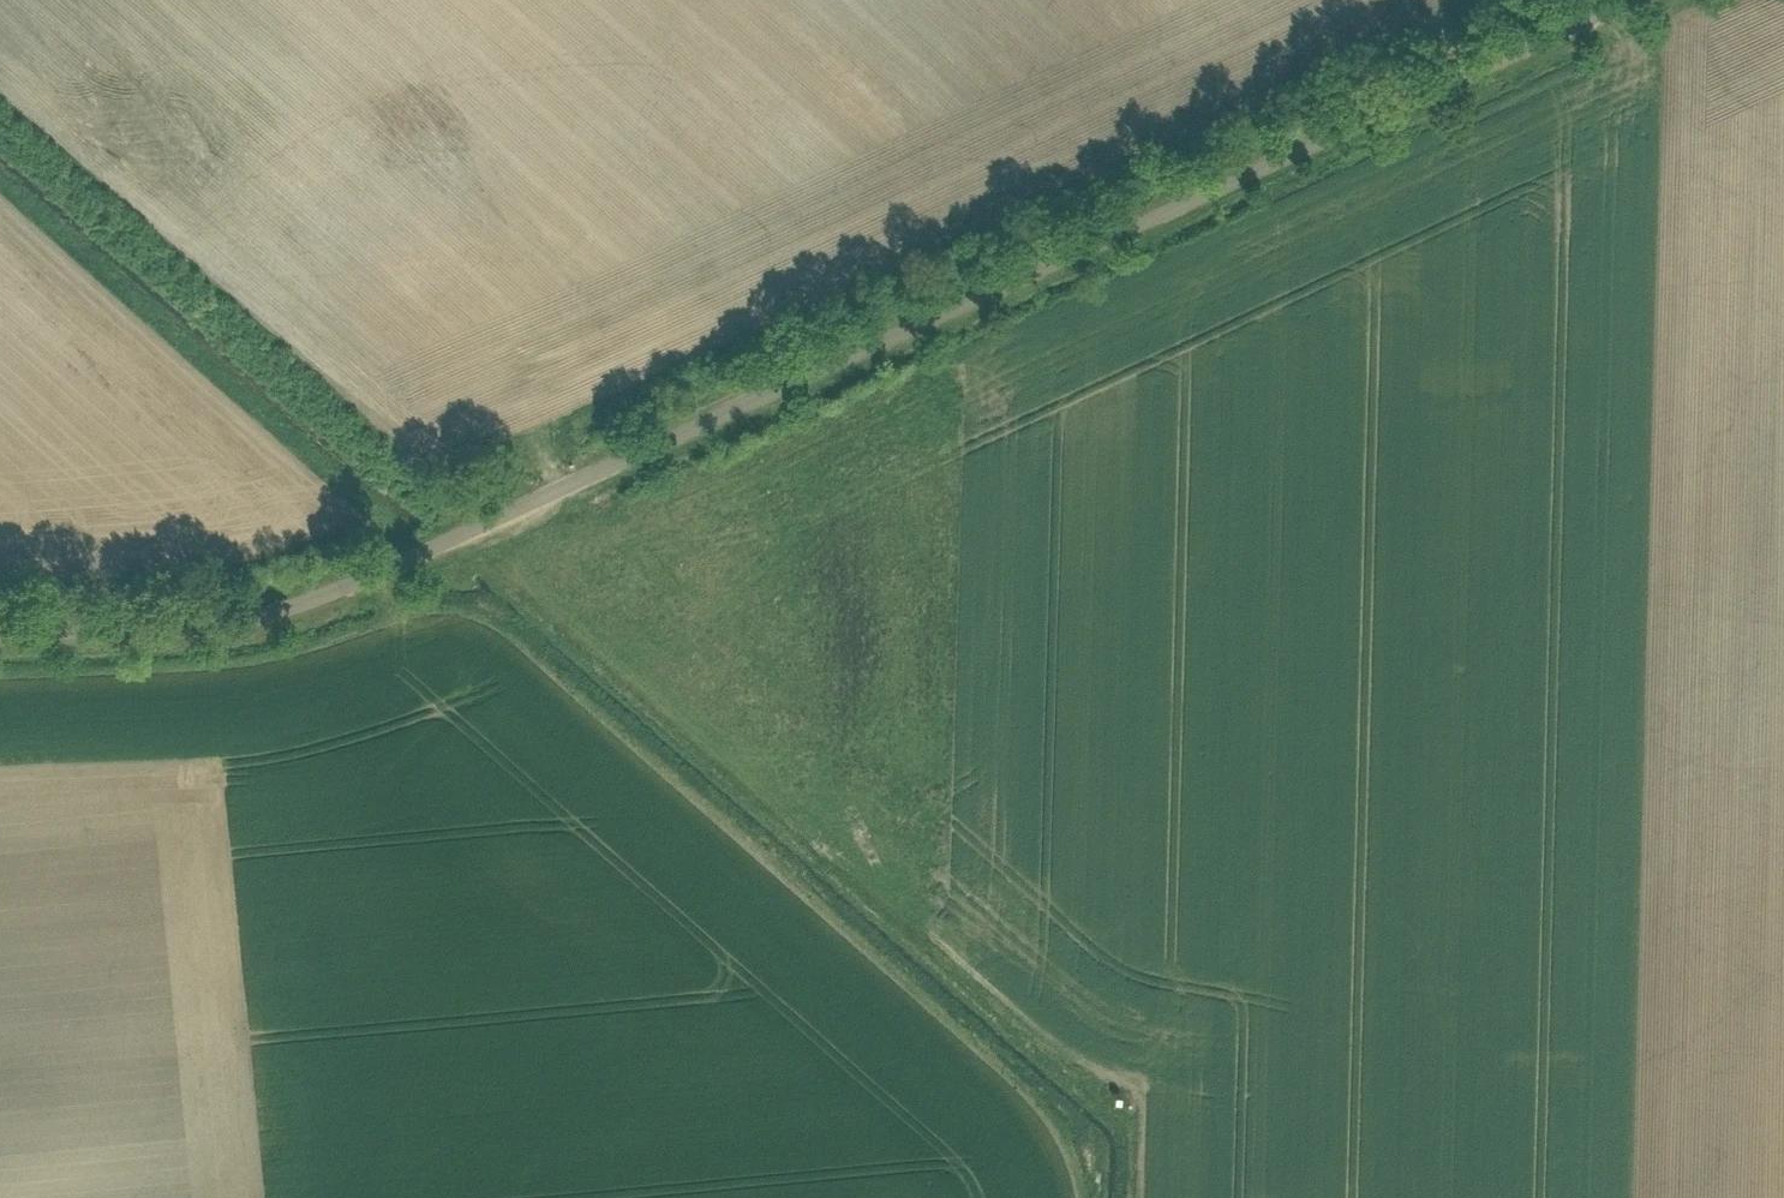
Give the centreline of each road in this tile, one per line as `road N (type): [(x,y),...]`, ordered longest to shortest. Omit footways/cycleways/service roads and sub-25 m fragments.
road 1 (residential): [(1638,0),(297,612),(181,632),(0,638)]

